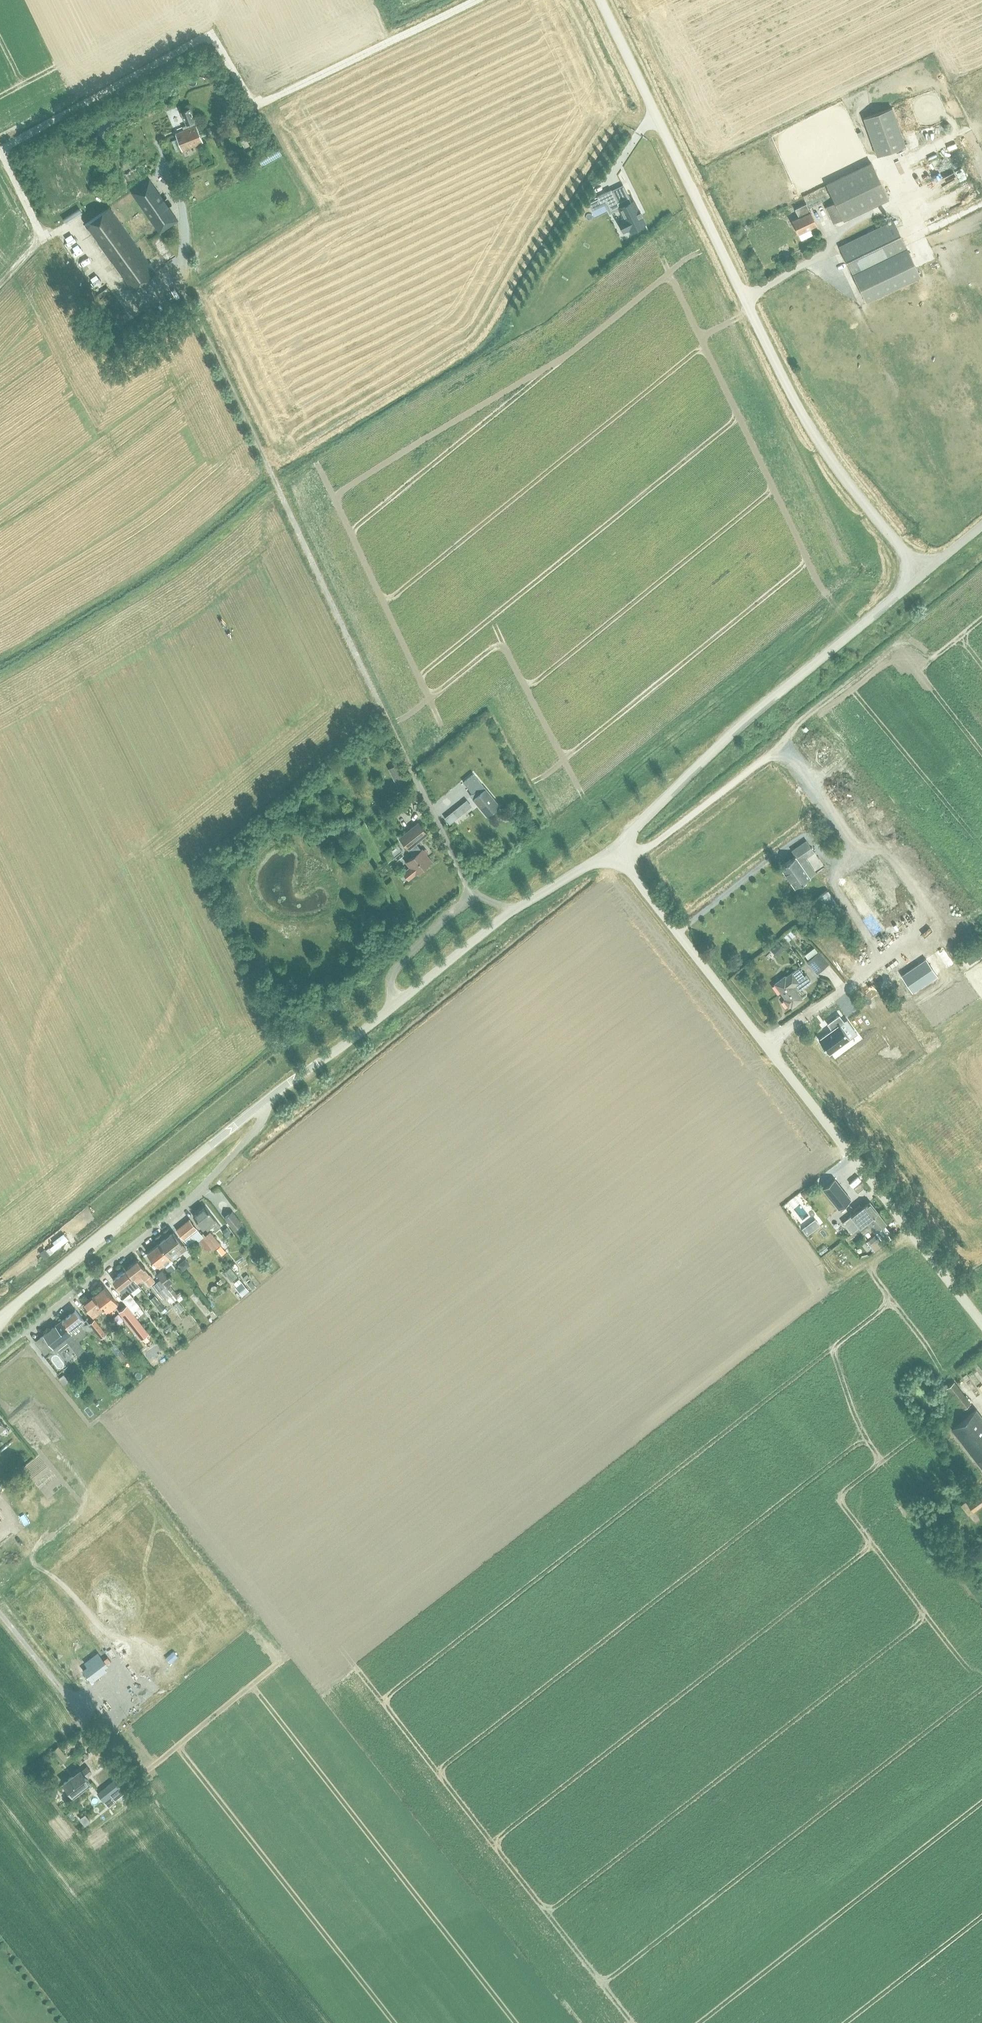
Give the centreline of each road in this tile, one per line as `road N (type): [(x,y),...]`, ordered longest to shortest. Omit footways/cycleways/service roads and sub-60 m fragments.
road 1 (track): [(474,0),(254,107),(211,34),(1,149),(43,238),(71,227),(125,300)]
road 2 (tertiary): [(922,573),(807,432),(600,0)]
road 3 (tertiary): [(981,1328),(636,879),(630,849)]
road 4 (tertiary): [(630,849),(638,825),(727,737),(922,573)]
road 5 (residential): [(264,1102),(262,1120),(190,1202),(0,1351)]
road 6 (tertiary): [(11,1309),(264,1102)]
road 7 (tertiary): [(264,1102),(396,1005)]
road 8 (tertiary): [(396,1005),(514,911)]
road 9 (unclassified): [(396,1005),(394,971),(473,891)]
road 10 (tertiary): [(514,911),(630,849)]
road 11 (unclassified): [(419,783),(473,891)]

